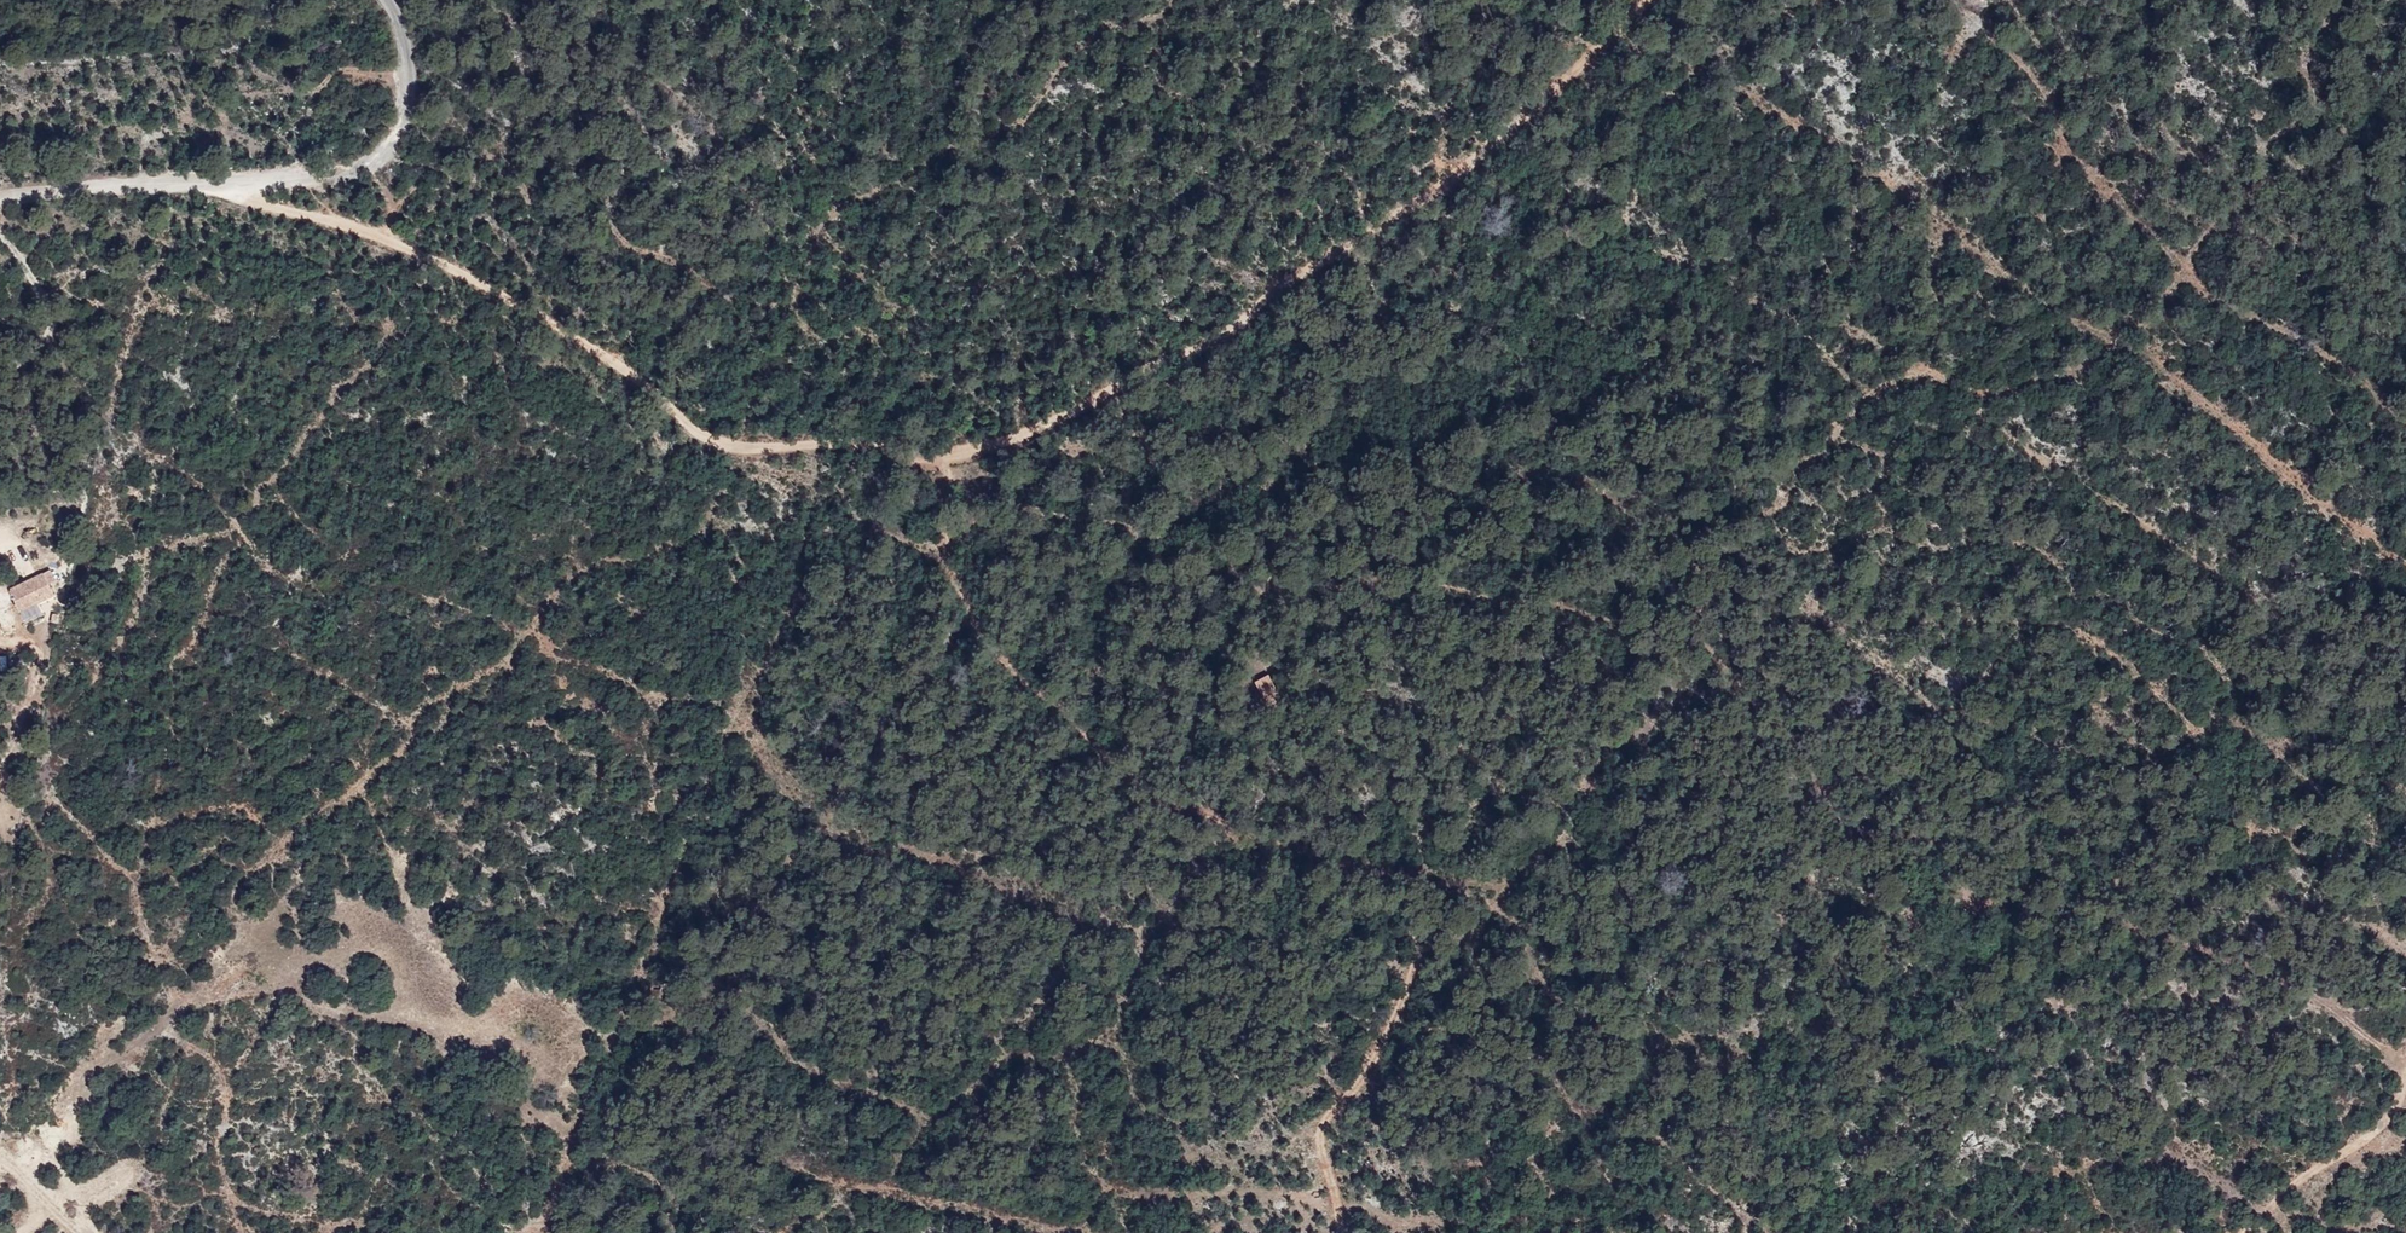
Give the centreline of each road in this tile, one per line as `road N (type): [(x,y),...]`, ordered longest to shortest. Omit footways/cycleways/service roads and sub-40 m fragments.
road 1 (track): [(210,182),(247,201),(349,229),(473,284),(617,367),(690,429),(738,450),(867,442),(946,470),(1017,444),(1213,343),(1271,291),(1370,240),(1611,38)]
road 2 (track): [(2251,1232),(2361,1142),(2405,1121)]

